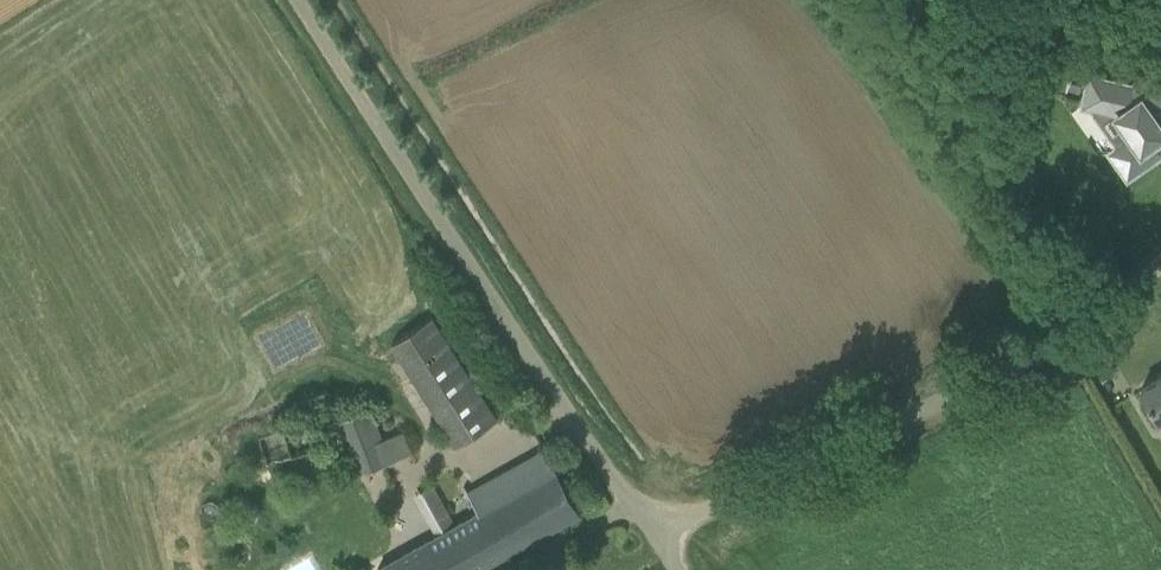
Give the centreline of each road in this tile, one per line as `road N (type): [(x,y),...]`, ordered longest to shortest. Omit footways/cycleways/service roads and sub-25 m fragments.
road 1 (unclassified): [(656,536),(297,0)]
road 2 (unclassified): [(656,536),(1070,347),(1160,270)]

